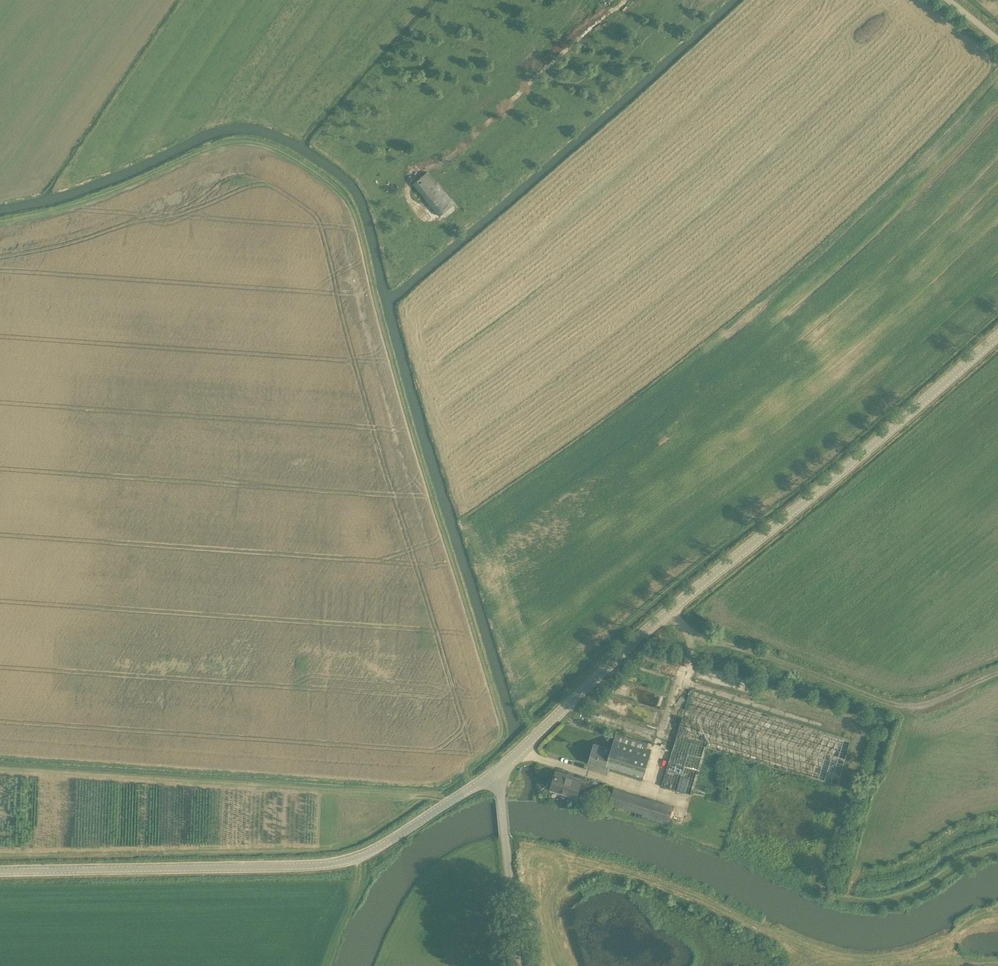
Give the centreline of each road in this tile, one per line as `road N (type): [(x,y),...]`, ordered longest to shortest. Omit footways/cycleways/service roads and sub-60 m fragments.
road 1 (unclassified): [(493,774),(650,626),(997,337)]
road 2 (unclassified): [(0,872),(321,865),(387,844),(493,774)]
road 3 (track): [(919,706),(889,703),(712,638),(668,613)]
road 4 (unclassified): [(518,965),(502,795),(493,774)]

